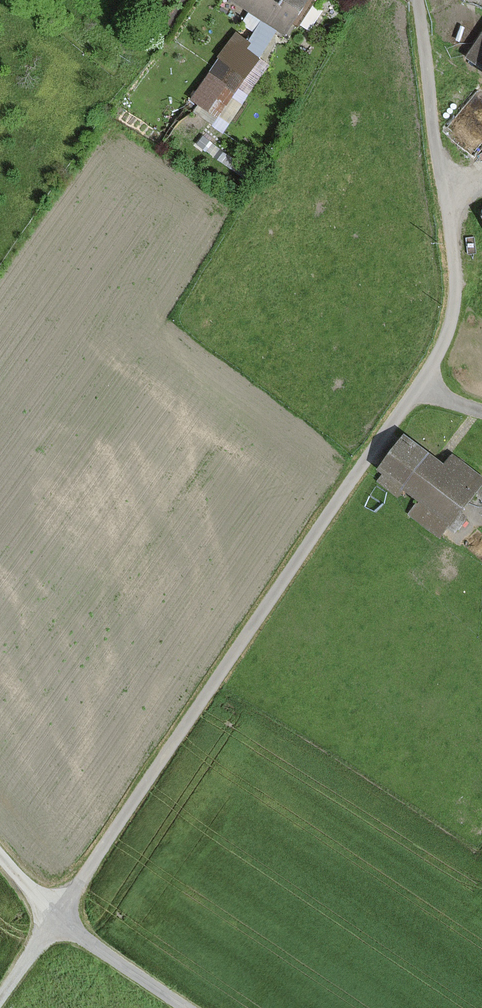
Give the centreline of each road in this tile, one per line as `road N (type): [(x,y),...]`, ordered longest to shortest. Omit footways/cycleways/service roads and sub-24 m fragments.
road 1 (unclassified): [(445,188),(450,280),(435,361),(12,982)]
road 2 (track): [(187,1007),(57,916),(0,856)]
road 3 (unclassified): [(417,0),(445,188)]

